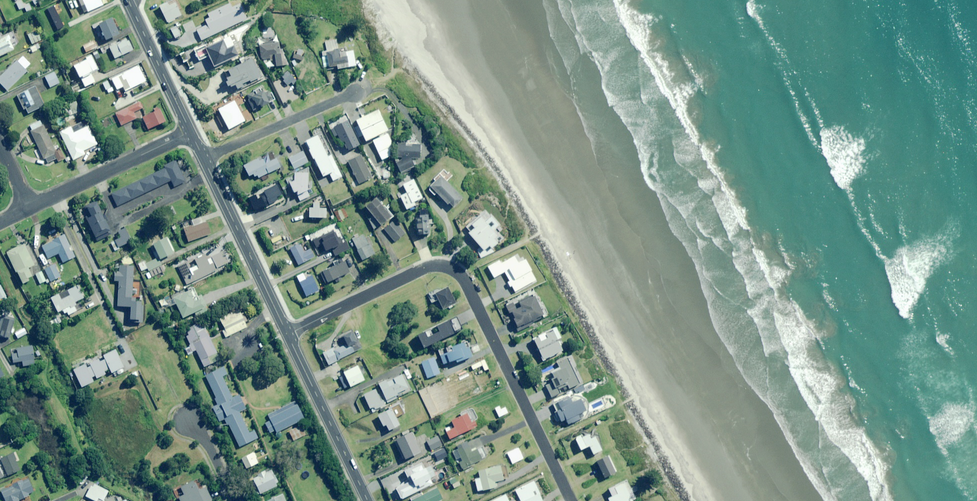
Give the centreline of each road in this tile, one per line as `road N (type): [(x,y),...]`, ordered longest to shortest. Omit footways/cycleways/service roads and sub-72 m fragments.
road 1 (residential): [(287,335),(428,267),(449,268),(463,280),(571,500)]
road 2 (secondary): [(287,335),(204,159)]
road 3 (secondary): [(367,500),(287,335)]
road 4 (residential): [(31,208),(191,132)]
road 5 (residential): [(356,93),(204,159)]
road 6 (secondary): [(191,132),(128,0)]

